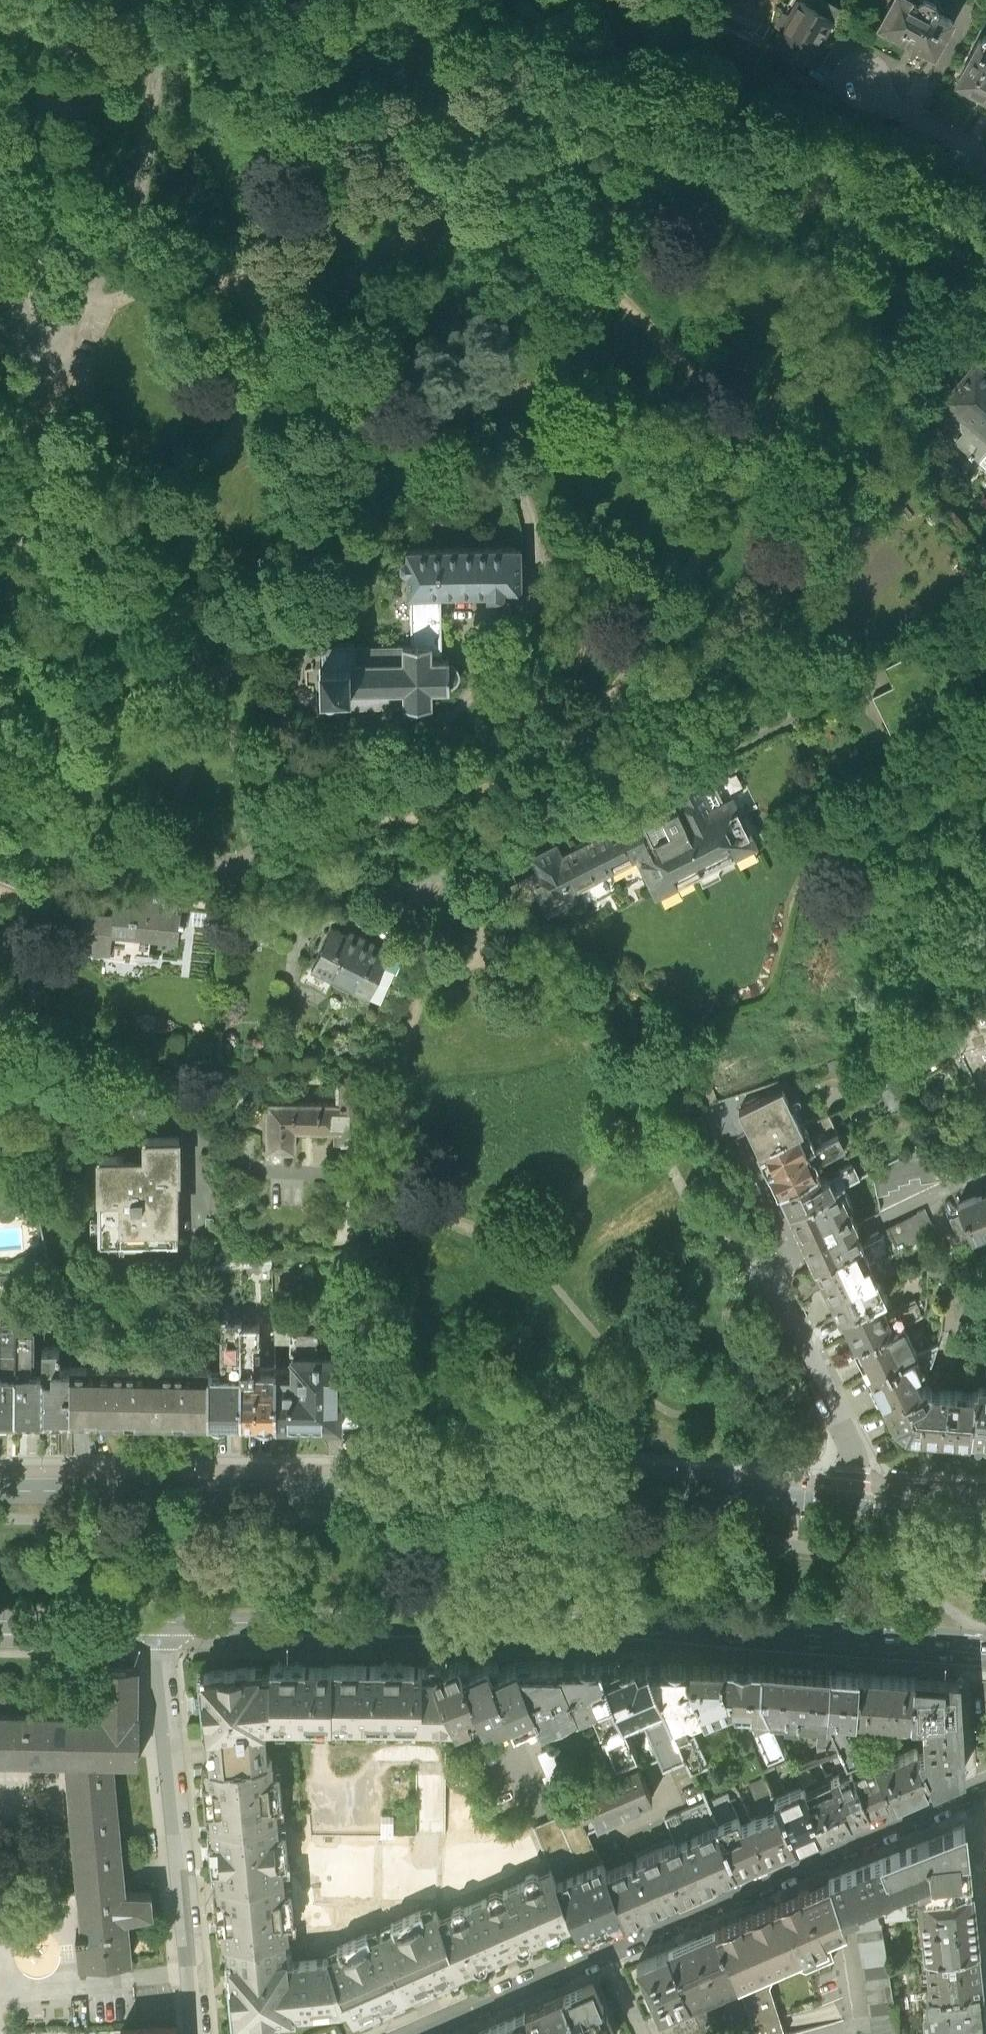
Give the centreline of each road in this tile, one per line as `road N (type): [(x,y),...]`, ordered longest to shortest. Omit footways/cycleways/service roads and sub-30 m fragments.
road 1 (primary): [(861,1498),(606,1487),(0,1484)]
road 2 (primary): [(158,1623),(626,1625),(985,1650)]
road 3 (track): [(626,619),(659,625),(700,551),(725,471),(723,422),(696,377),(573,250),(510,220),(450,219),(322,271),(245,272)]
road 4 (residential): [(985,1786),(415,2033)]
road 5 (residential): [(197,2033),(158,1623)]
road 6 (residential): [(0,640),(29,521),(42,333)]
road 7 (track): [(725,471),(746,466),(766,439),(782,308),(791,290),(818,285),(893,295)]
road 8 (residential): [(770,1275),(861,1461),(861,1498)]
road 9 (track): [(443,708),(453,726),(507,721),(557,684),(602,628),(626,619)]
road 10 (track): [(193,665),(170,657),(147,635),(119,559),(98,557)]
road 11 (primary): [(0,1622),(158,1623)]
road 12 (track): [(428,712),(397,740),(289,779)]
road 13 (track): [(439,884),(529,764)]
road 14 (residential): [(985,159),(921,128),(866,84)]
road 15 (primary): [(985,1510),(861,1498)]

